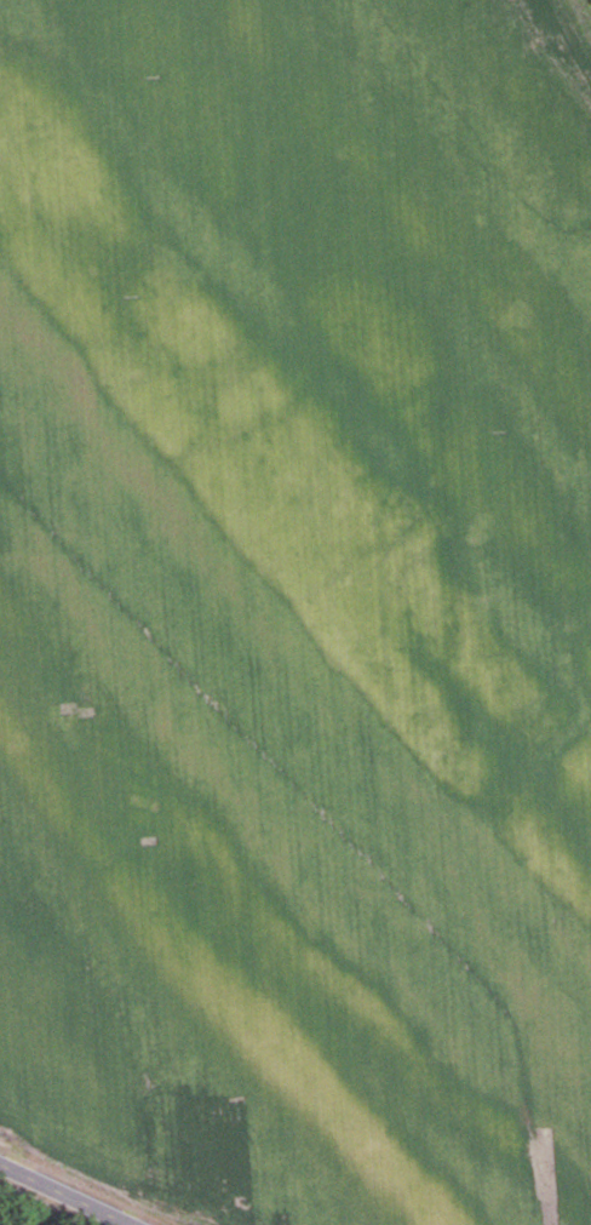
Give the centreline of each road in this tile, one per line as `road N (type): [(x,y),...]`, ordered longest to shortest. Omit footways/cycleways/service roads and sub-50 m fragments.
road 1 (primary): [(132,1224),(0,1164)]

